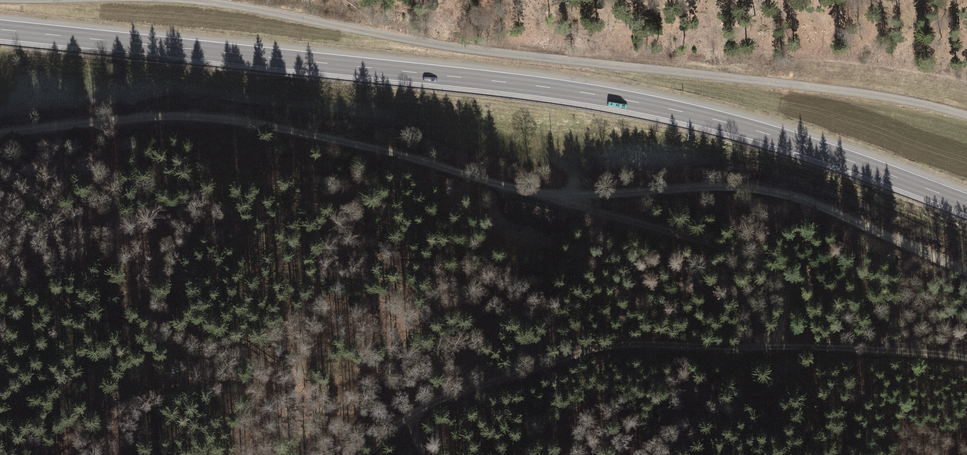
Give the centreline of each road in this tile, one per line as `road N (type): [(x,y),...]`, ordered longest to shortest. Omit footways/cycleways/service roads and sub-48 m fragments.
road 1 (track): [(413,411),(621,344),(781,347),(784,292),(758,259),(575,196),(239,119),(177,117),(0,134)]
road 2 (trunk): [(0,30),(625,100),(790,141),(966,204)]
road 3 (tertiary): [(966,115),(909,98),(432,44),(187,0)]
road 4 (track): [(966,272),(801,200),(719,187),(575,196),(577,148)]
road 5 (track): [(305,454),(299,389),(243,340),(87,313),(38,269),(0,255)]
road 6 (track): [(299,389),(181,379),(32,454)]
road 7 (track): [(781,347),(966,358)]

